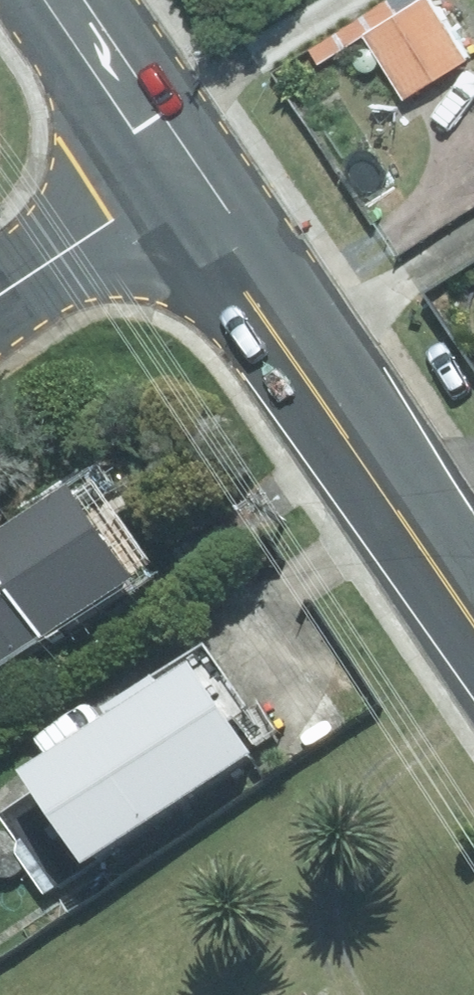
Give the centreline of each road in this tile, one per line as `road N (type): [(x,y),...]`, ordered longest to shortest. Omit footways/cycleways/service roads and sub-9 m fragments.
road 1 (secondary): [(473,614),(172,184)]
road 2 (secondary): [(172,184),(56,0)]
road 3 (residential): [(0,297),(172,184)]

